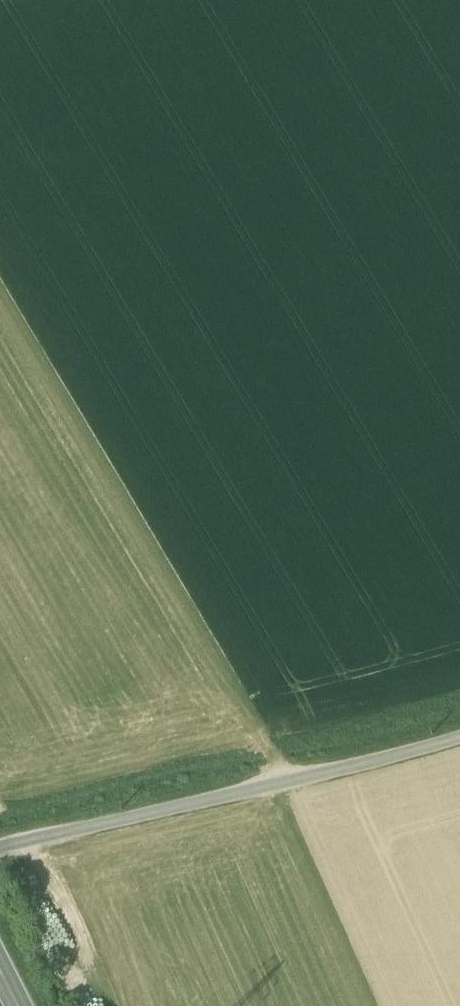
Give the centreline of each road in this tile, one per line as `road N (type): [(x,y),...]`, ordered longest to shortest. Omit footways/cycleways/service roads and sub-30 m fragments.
road 1 (residential): [(459,737),(0,848)]

